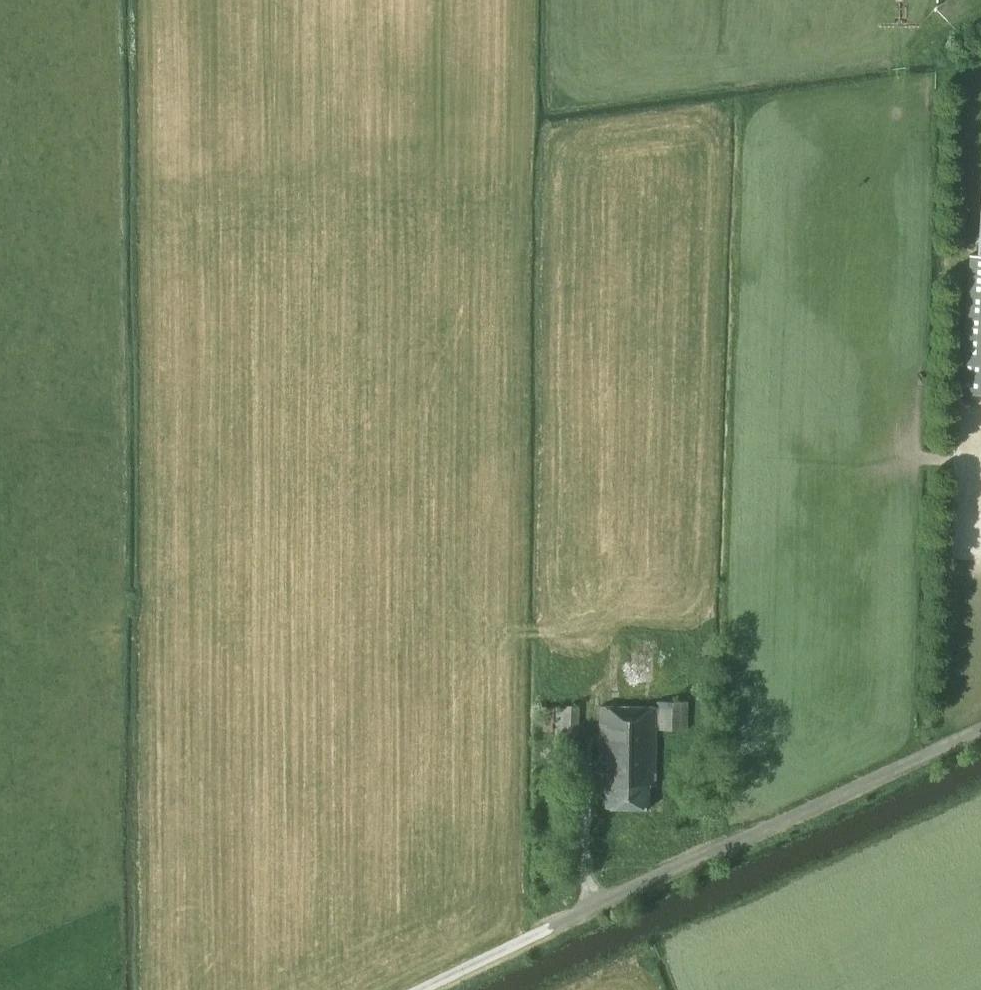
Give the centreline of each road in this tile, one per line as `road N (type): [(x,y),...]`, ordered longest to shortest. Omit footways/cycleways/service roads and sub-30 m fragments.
road 1 (unclassified): [(403,989),(523,927),(980,725)]

